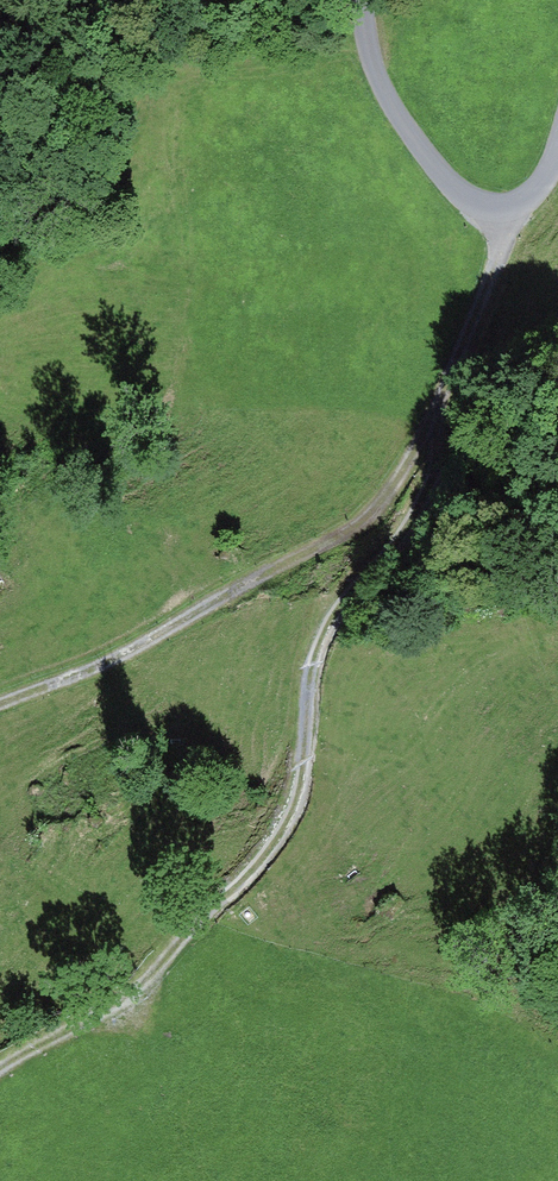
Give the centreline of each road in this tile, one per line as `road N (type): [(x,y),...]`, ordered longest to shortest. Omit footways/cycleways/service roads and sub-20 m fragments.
road 1 (track): [(440,394),(424,501),(317,643),(295,814),(138,988),(0,1067)]
road 2 (track): [(501,213),(469,334),(408,462),(373,510),(109,666),(0,703)]
road 3 (residential): [(365,0),(374,69),(436,179),(461,199),(513,215),(534,206),(557,155)]

